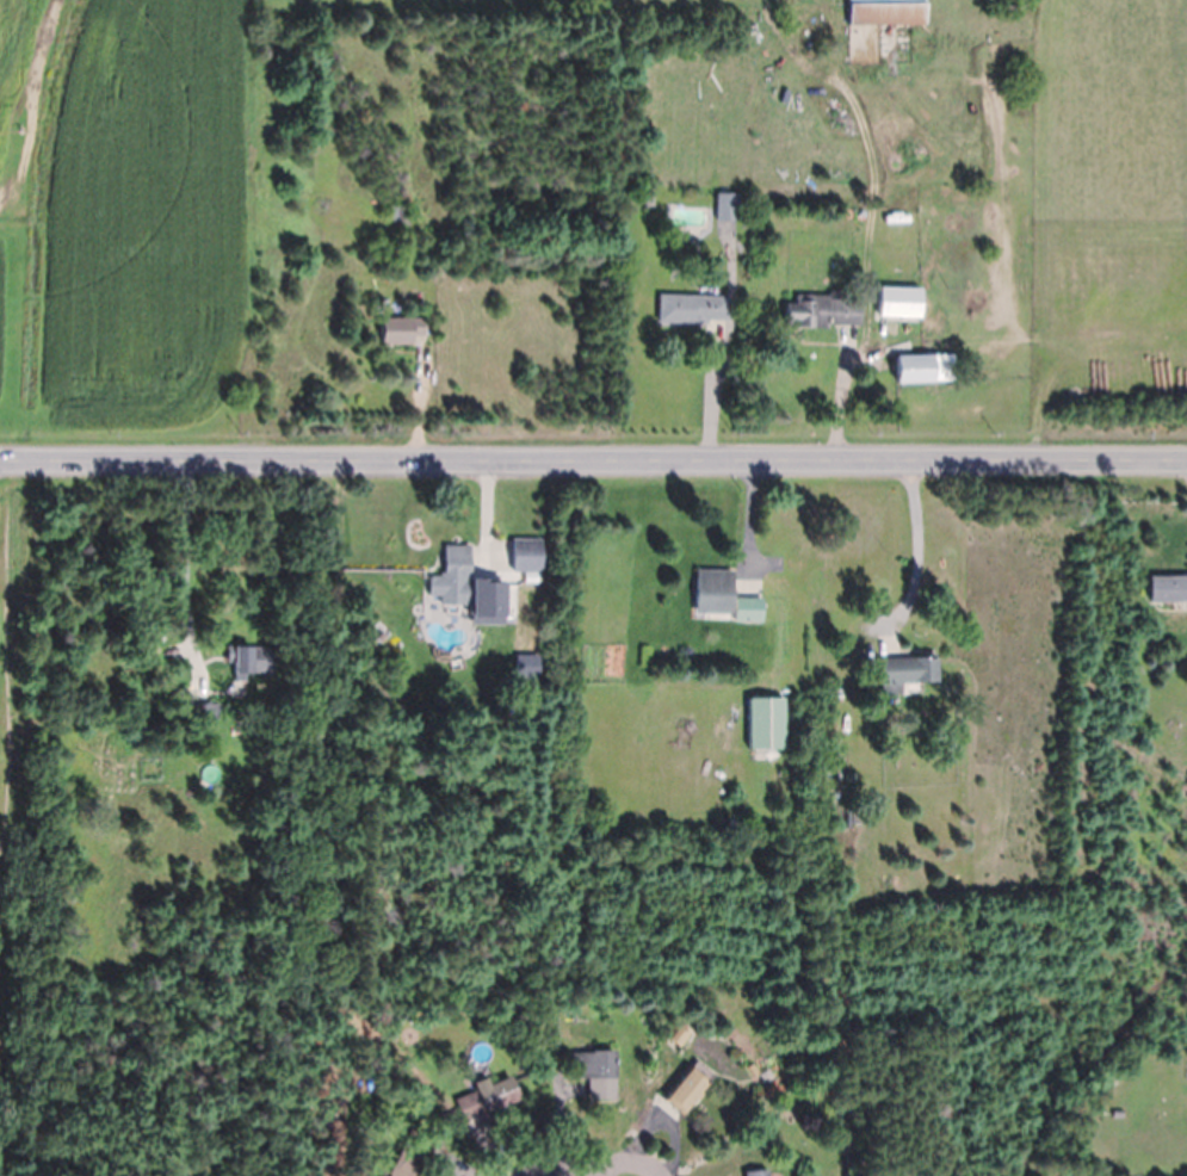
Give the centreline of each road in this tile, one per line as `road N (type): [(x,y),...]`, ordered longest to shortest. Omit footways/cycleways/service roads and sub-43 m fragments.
road 1 (secondary): [(0,460),(1186,461)]

